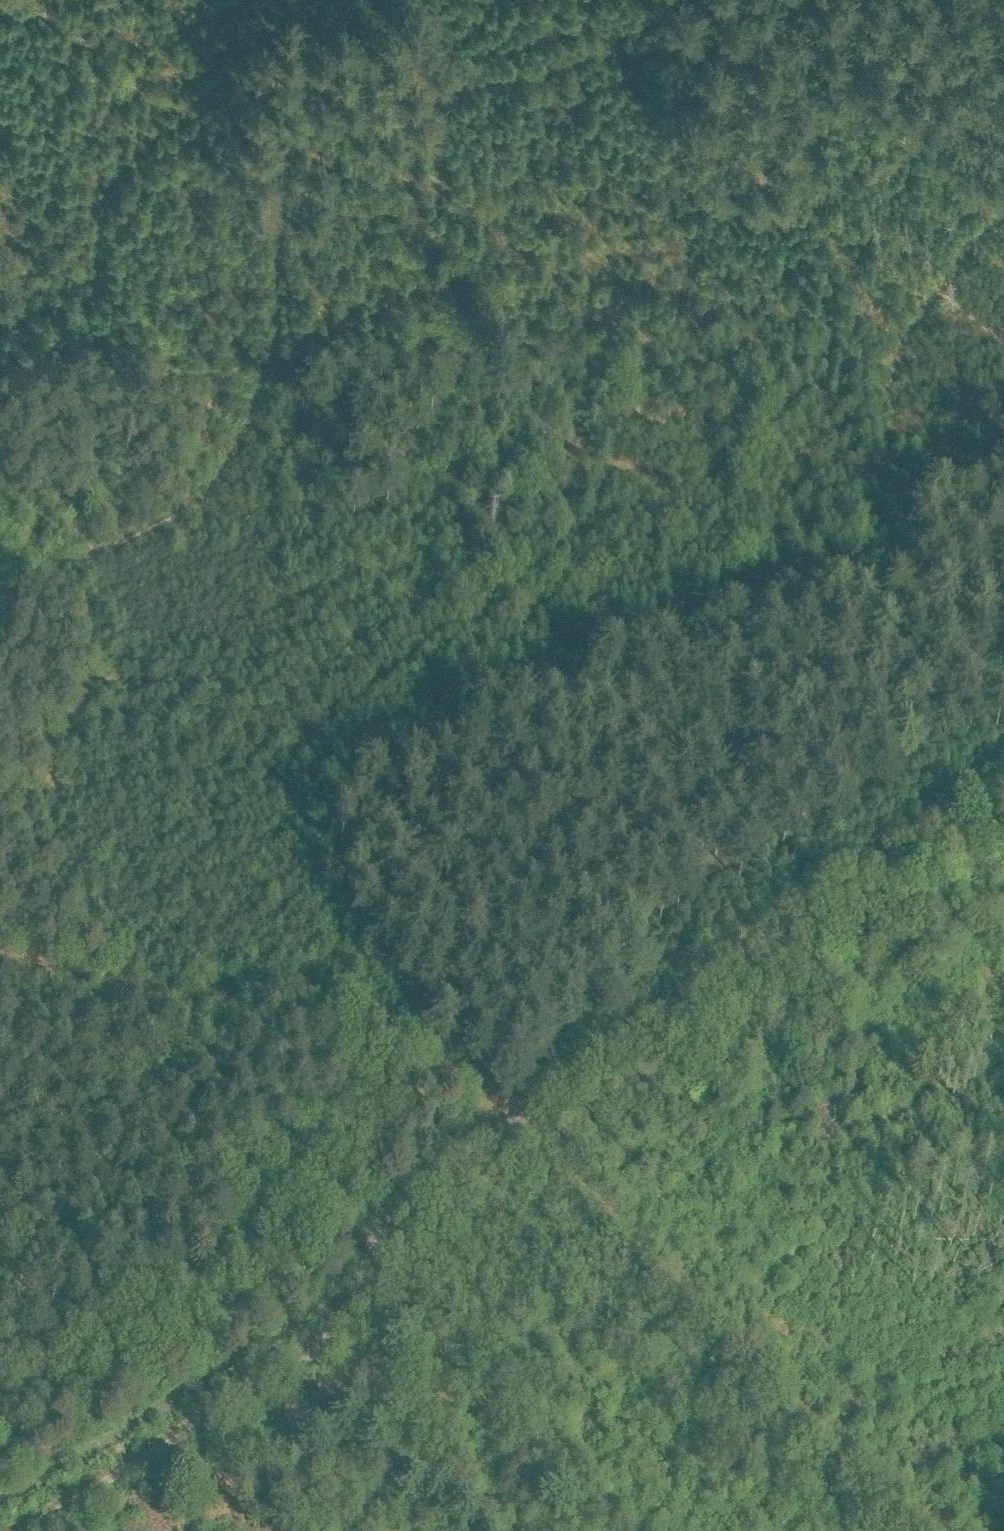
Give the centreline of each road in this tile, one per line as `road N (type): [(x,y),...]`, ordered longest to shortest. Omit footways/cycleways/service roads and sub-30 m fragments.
road 1 (track): [(1003,792),(851,876),(459,1158),(398,1212),(357,1275),(341,1321),(311,1358),(27,1530)]

